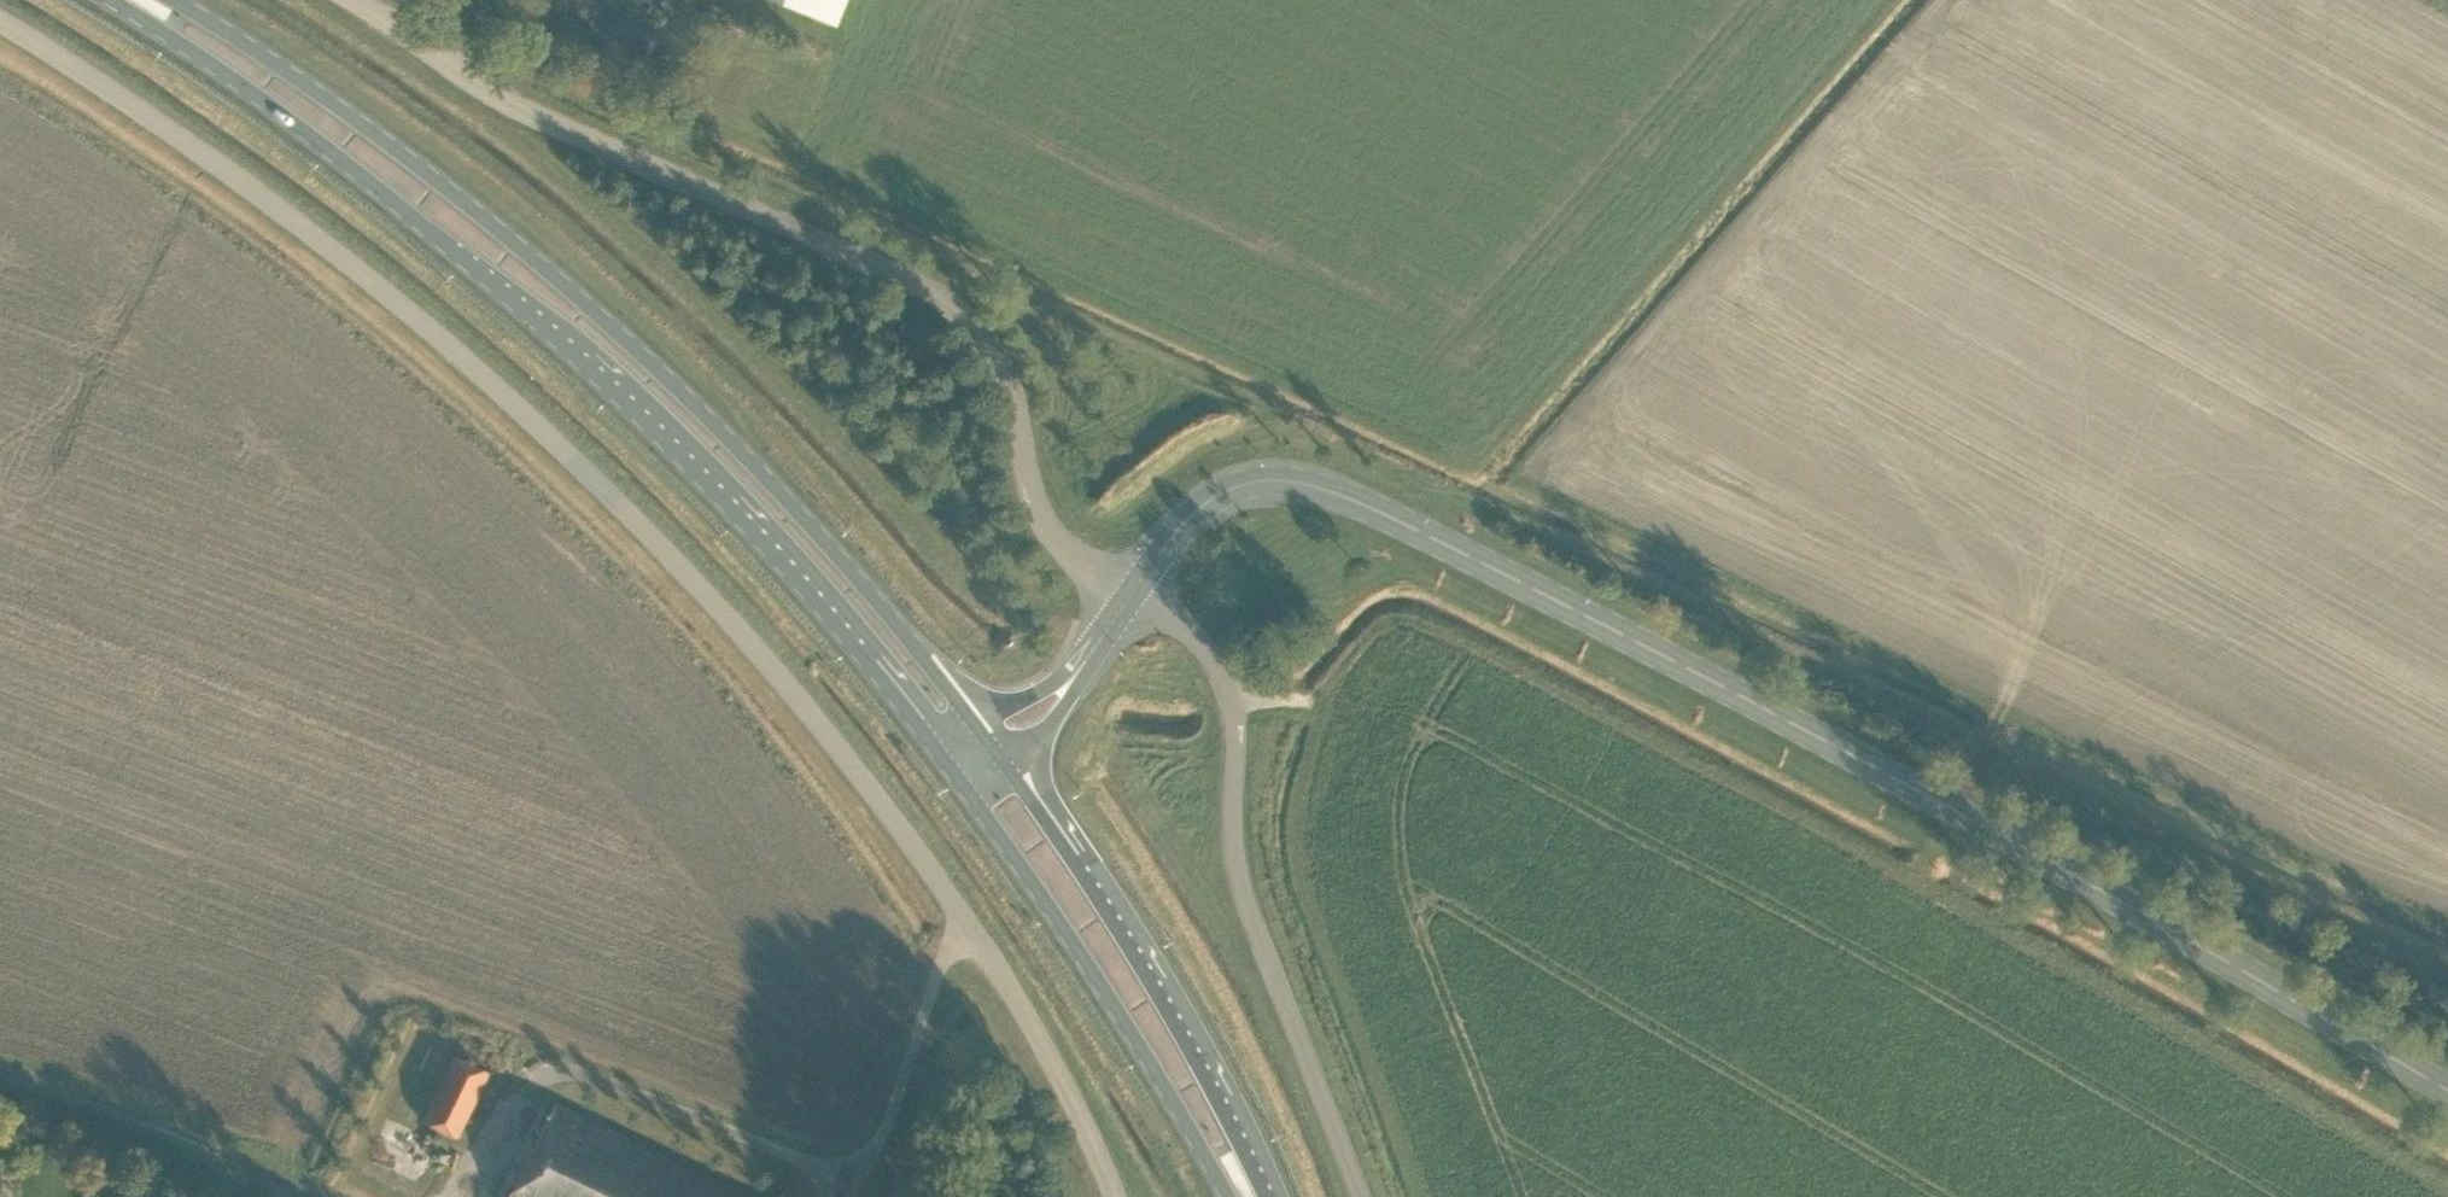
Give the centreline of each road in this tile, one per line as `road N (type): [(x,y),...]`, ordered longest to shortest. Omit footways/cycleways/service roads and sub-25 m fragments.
road 1 (unclassified): [(1115,1196),(1041,1038),(964,917),(830,735),(716,601),(550,435),(361,270),(255,188),(0,20)]
road 2 (secondary): [(1126,594),(1203,505),(1271,482),(1322,484),(2008,838),(2447,1091)]
road 3 (trunk): [(137,0),(462,254),(616,391),(817,601),(955,777)]
road 4 (trunk): [(979,727),(831,548),(678,388),(505,234),(262,51),(148,0)]
road 5 (unclassified): [(1126,594),(1051,530),(1027,483),(1004,373),(982,335),(941,295),(521,109),(349,0)]
road 6 (unclassified): [(1360,1196),(1244,897),(1232,834),(1235,730),(1226,685),(1190,633),(1126,594)]
road 7 (trunk): [(1264,1196),(1180,1028),(1005,763)]
road 8 (trunk): [(955,777),(1058,919),(1230,1196)]
road 9 (secondary): [(1005,763),(1069,703),(1126,594)]
road 10 (secondary): [(1126,594),(1066,670),(979,727)]

